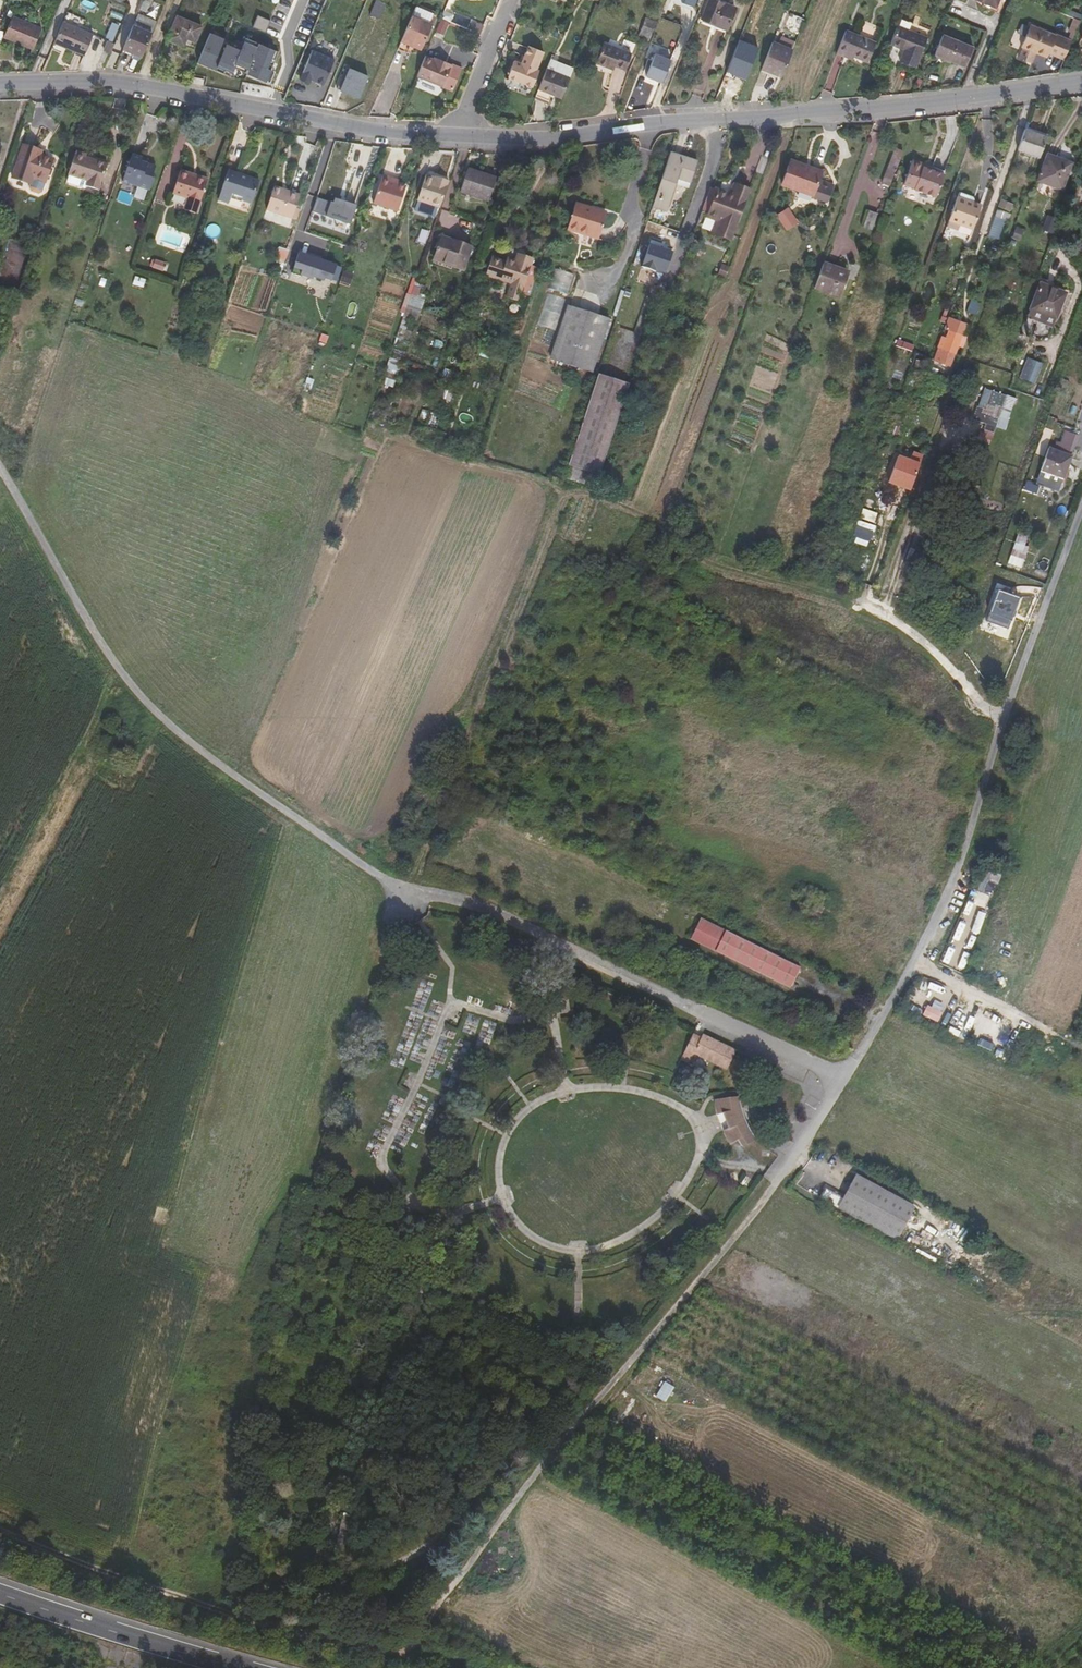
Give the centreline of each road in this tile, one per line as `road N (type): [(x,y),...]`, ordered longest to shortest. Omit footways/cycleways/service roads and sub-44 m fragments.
road 1 (tertiary): [(1081,80),(897,107),(626,128),(551,143),(397,135),(115,83),(0,84)]
road 2 (unclassified): [(1,474),(120,672),(160,717),(235,775),(405,890),(489,912),(695,1010)]
road 3 (track): [(247,1615),(263,1448),(314,1142),(405,890)]
road 4 (residential): [(444,1593),(711,1262),(844,1079)]
road 5 (track): [(0,1525),(175,1592),(404,1660),(444,1593)]
road 6 (track): [(577,490),(405,890)]
road 7 (residential): [(844,1079),(958,896),(1009,724)]
road 8 (track): [(923,641),(887,617),(715,566),(616,498),(577,490)]
road 9 (track): [(837,1093),(1081,1229)]
road 10 (trunk): [(240,1667),(0,1593)]
road 11 (residential): [(1009,724),(1081,523)]
road 12 (residential): [(695,1010),(844,1079)]

